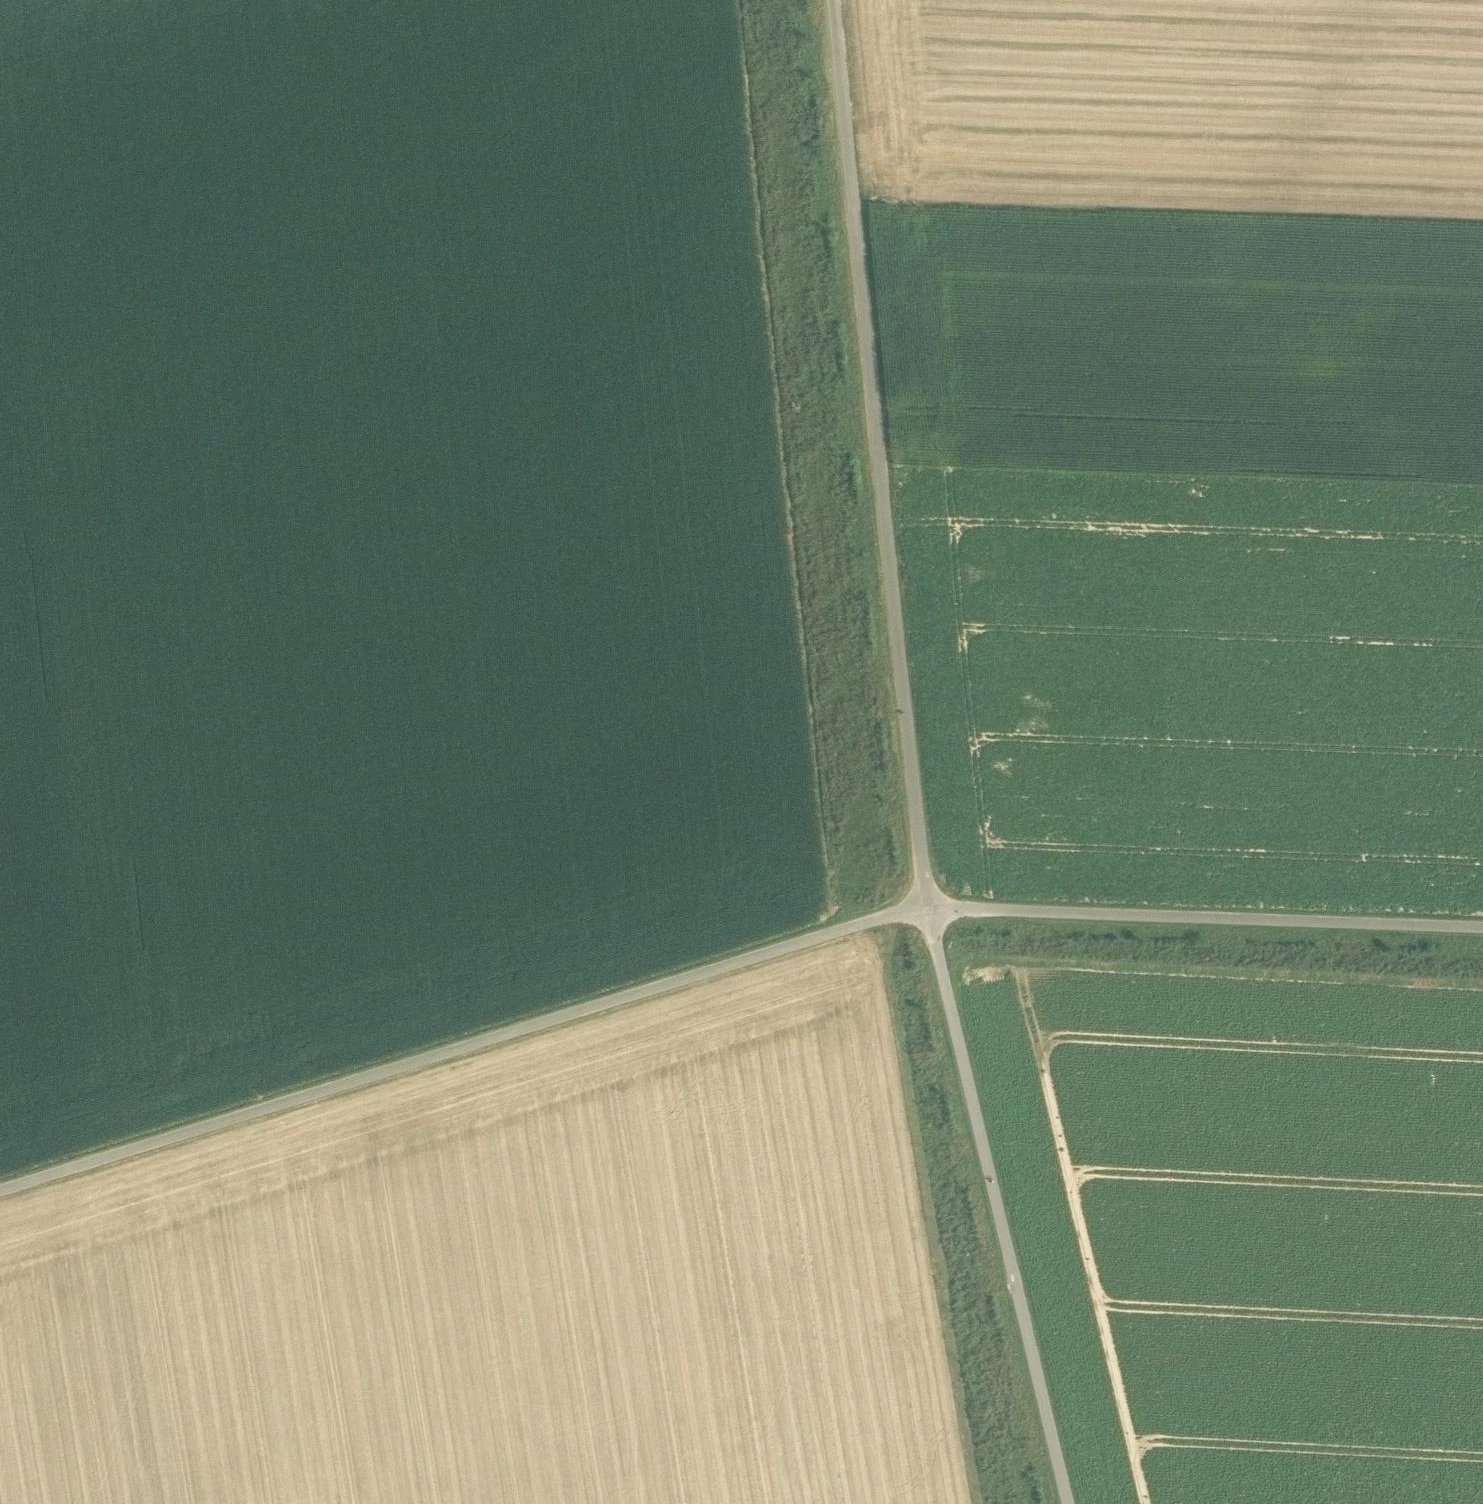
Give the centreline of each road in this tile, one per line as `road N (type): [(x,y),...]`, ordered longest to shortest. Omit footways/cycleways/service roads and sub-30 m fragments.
road 1 (track): [(931,909),(0,1196)]
road 2 (track): [(931,909),(832,0)]
road 3 (track): [(931,909),(1064,1503)]
road 4 (track): [(1482,928),(931,909)]

